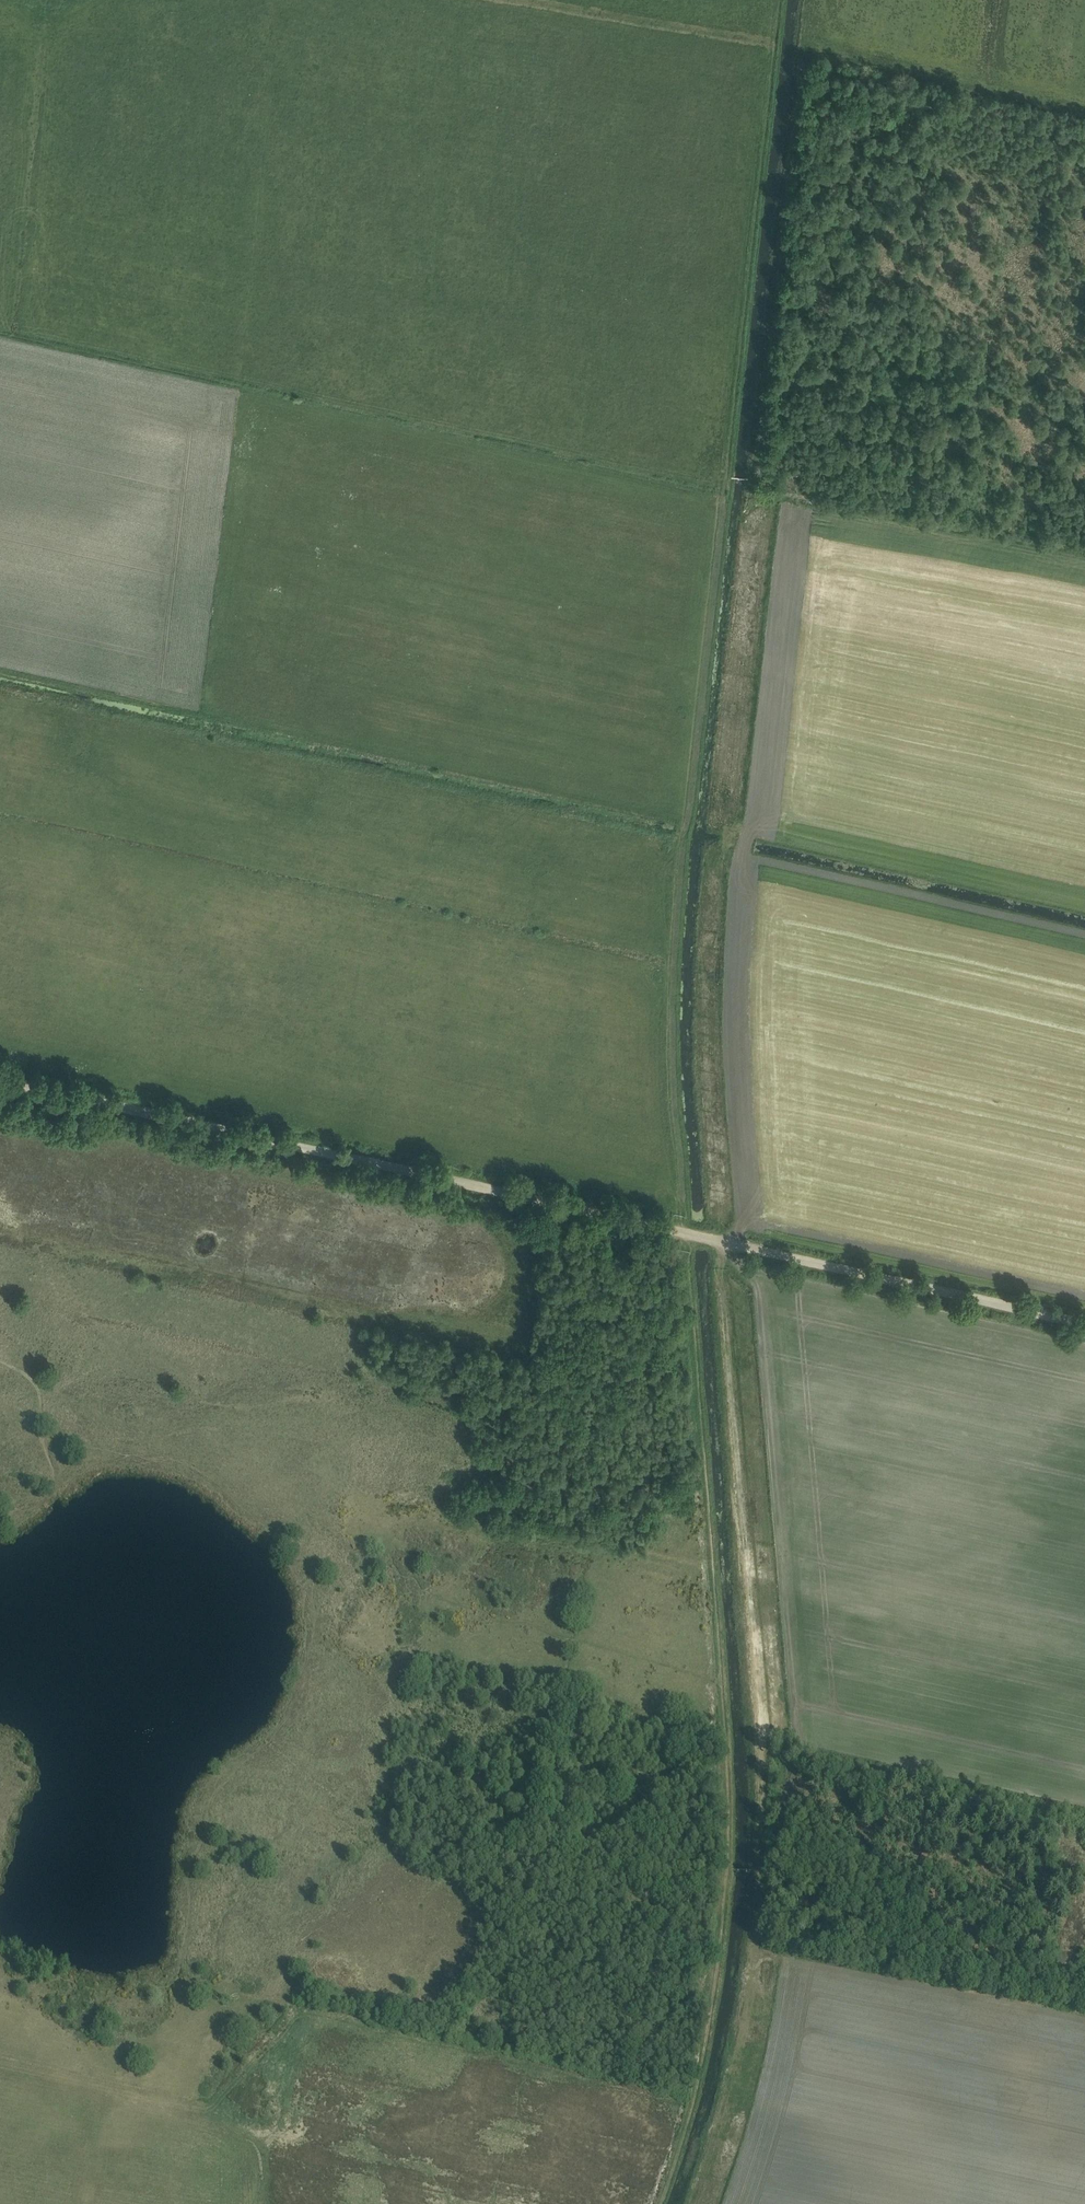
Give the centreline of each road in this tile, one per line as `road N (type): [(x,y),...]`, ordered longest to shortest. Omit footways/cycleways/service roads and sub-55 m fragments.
road 1 (track): [(0,1080),(689,1234)]
road 2 (track): [(689,1234),(1084,1325)]

